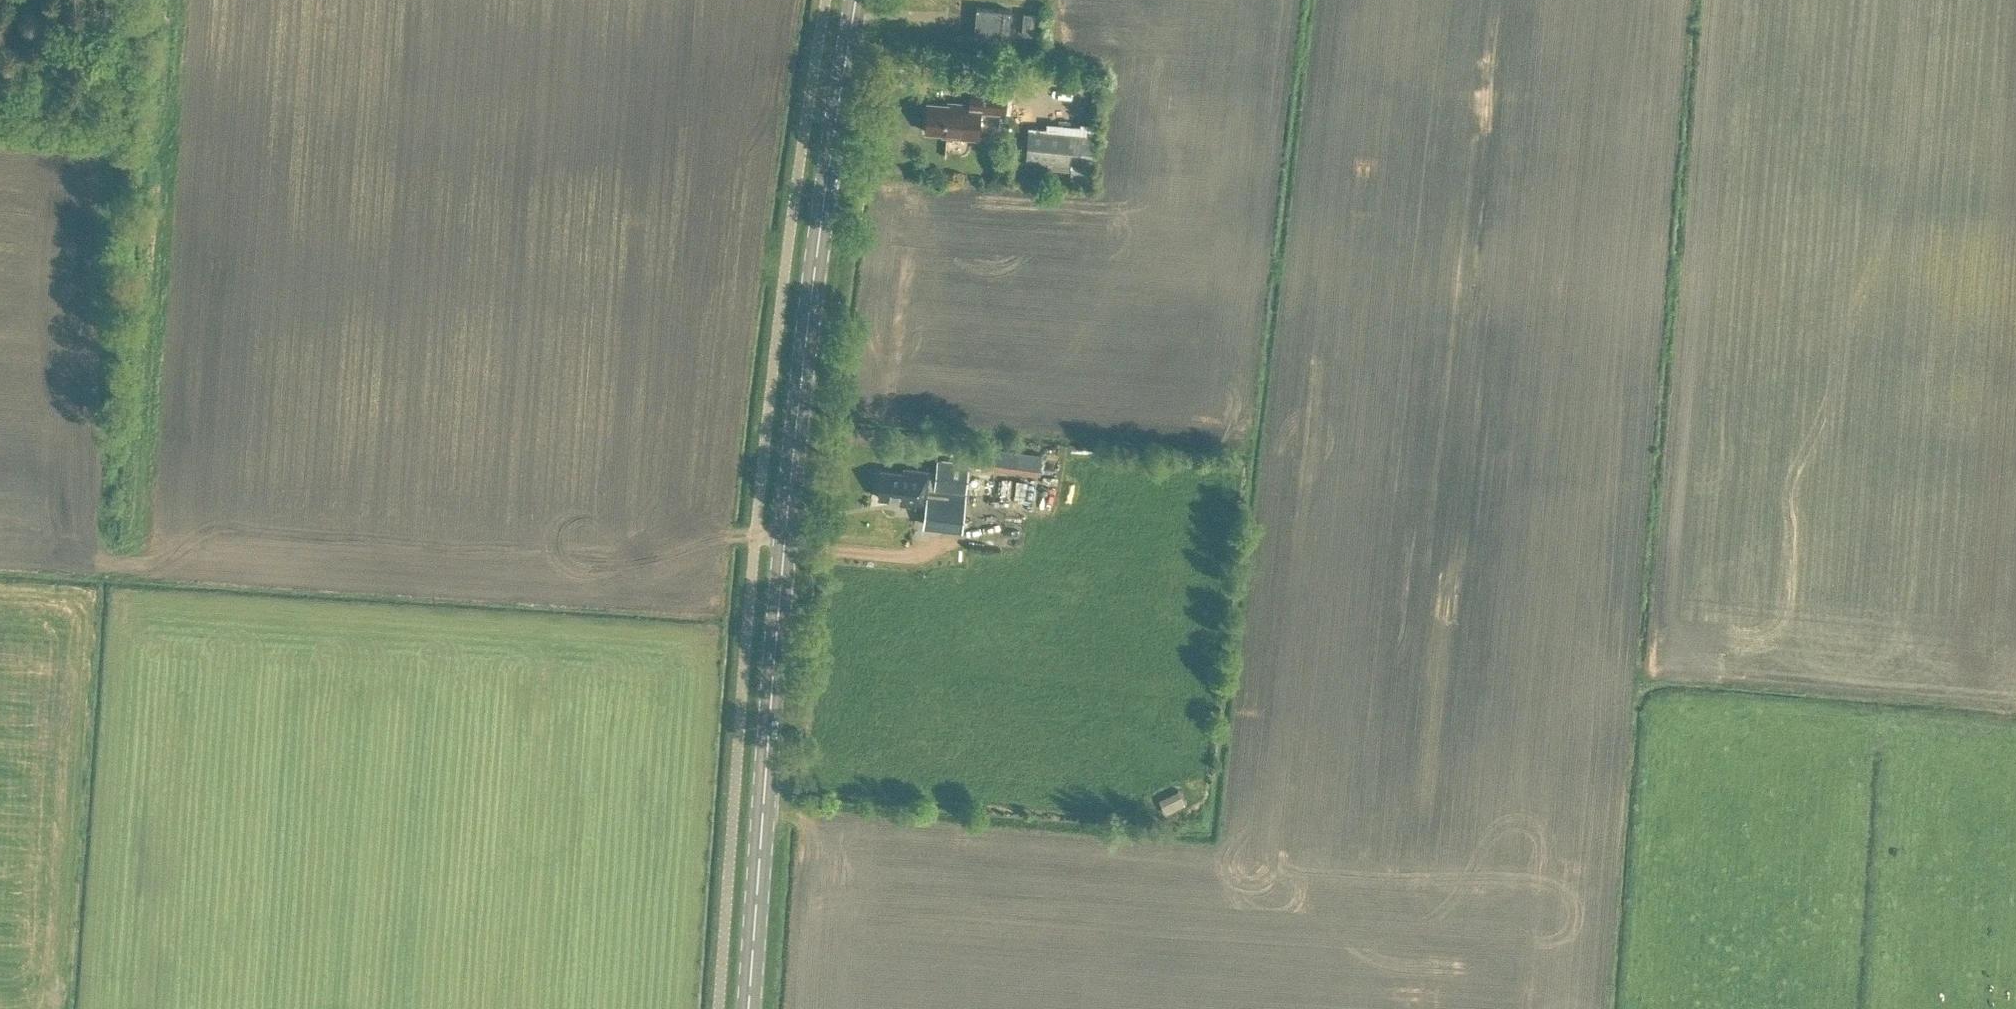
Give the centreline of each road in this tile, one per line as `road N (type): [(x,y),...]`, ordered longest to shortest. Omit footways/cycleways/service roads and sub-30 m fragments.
road 1 (secondary): [(749,1008),(781,569),(855,0)]
road 2 (track): [(138,0),(113,317)]

